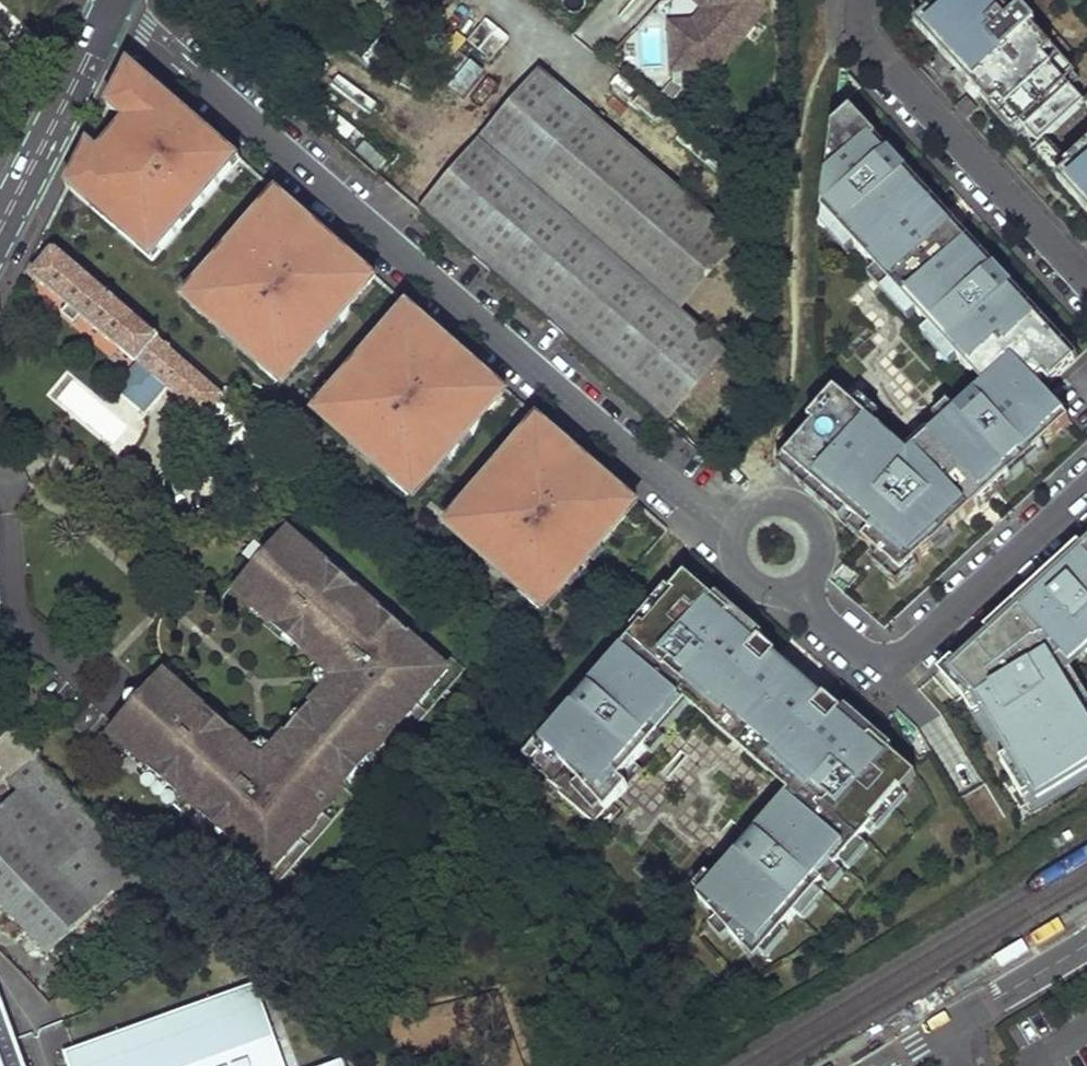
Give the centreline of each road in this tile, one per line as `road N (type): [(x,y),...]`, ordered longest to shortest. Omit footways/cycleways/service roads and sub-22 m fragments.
road 1 (residential): [(738,523),(668,488),(115,8)]
road 2 (residential): [(799,582),(815,608),(879,663),(904,655),(1086,491)]
road 3 (residential): [(1086,286),(865,46),(855,22),(863,0)]
road 4 (primary): [(0,229),(115,8)]
road 5 (residential): [(1086,944),(941,1033)]
road 6 (residential): [(799,582),(820,546),(801,509),(759,504),(738,523)]

